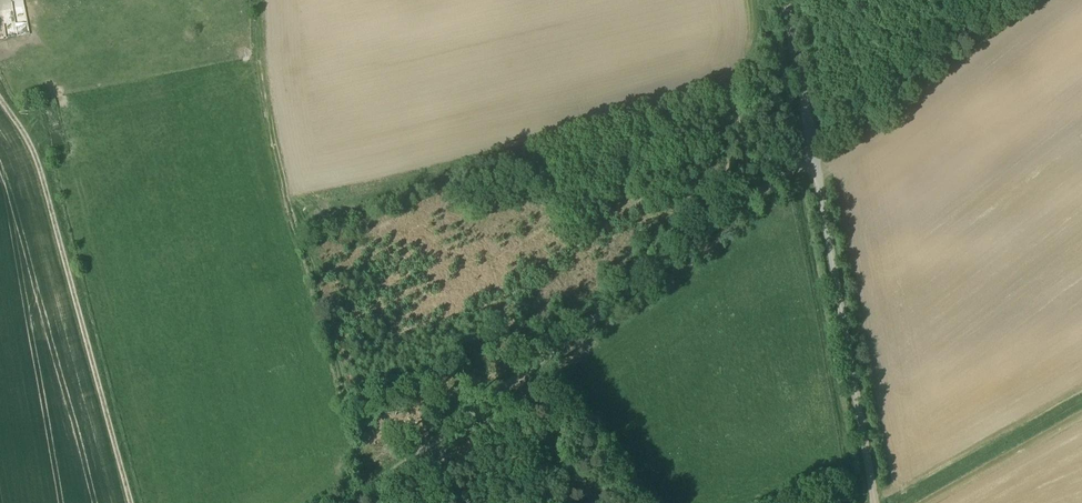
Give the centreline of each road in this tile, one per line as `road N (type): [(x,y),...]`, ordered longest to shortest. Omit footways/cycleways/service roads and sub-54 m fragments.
road 1 (unclassified): [(813,148),(345,502)]
road 2 (track): [(0,100),(42,175),(130,502)]
road 3 (unclassified): [(813,148),(878,502)]
road 4 (unclassified): [(784,0),(813,148)]

